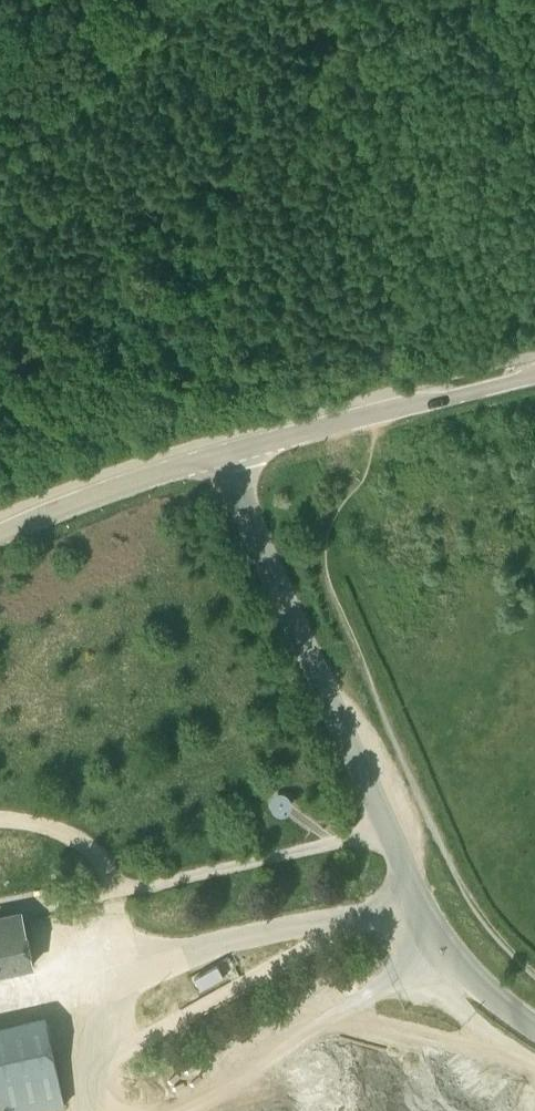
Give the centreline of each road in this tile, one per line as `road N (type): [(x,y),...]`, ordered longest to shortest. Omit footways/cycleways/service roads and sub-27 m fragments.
road 1 (unclassified): [(225,451),(421,898),(458,957),(534,1024)]
road 2 (track): [(395,410),(328,522),(320,567),(468,896),(534,970)]
road 3 (tertiary): [(225,451),(534,377)]
road 4 (tertiary): [(0,531),(85,493),(225,451)]

